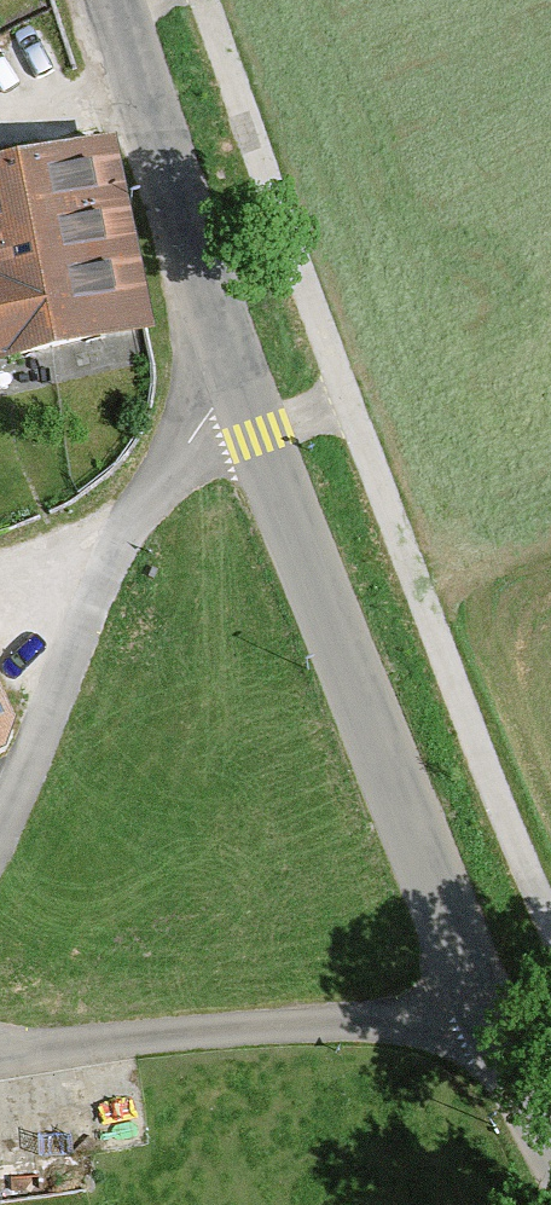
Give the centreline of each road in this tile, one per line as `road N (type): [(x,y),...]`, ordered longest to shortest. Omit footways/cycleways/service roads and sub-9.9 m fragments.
road 1 (tertiary): [(105,0),(178,226),(492,1012),(550,1131)]
road 2 (track): [(0,778),(209,304)]
road 3 (track): [(0,1044),(492,1012)]
road 4 (track): [(128,499),(257,425)]

